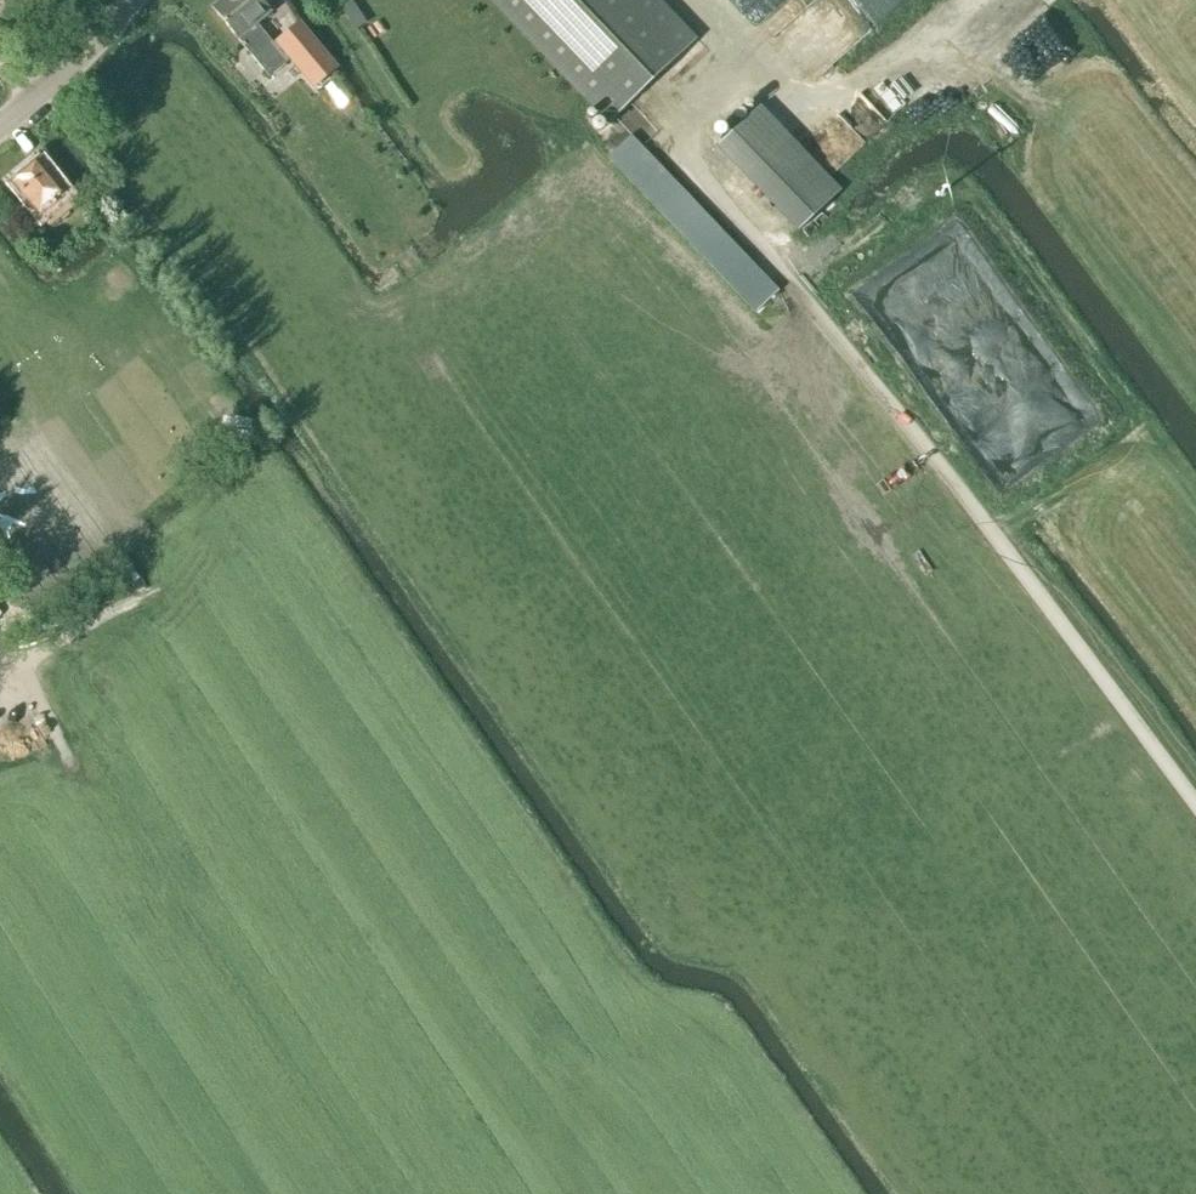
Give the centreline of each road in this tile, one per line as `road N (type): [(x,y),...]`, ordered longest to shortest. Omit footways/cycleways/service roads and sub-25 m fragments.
road 1 (track): [(734,55),(665,119),(1195,806)]
road 2 (tertiary): [(0,131),(90,57),(135,0)]

